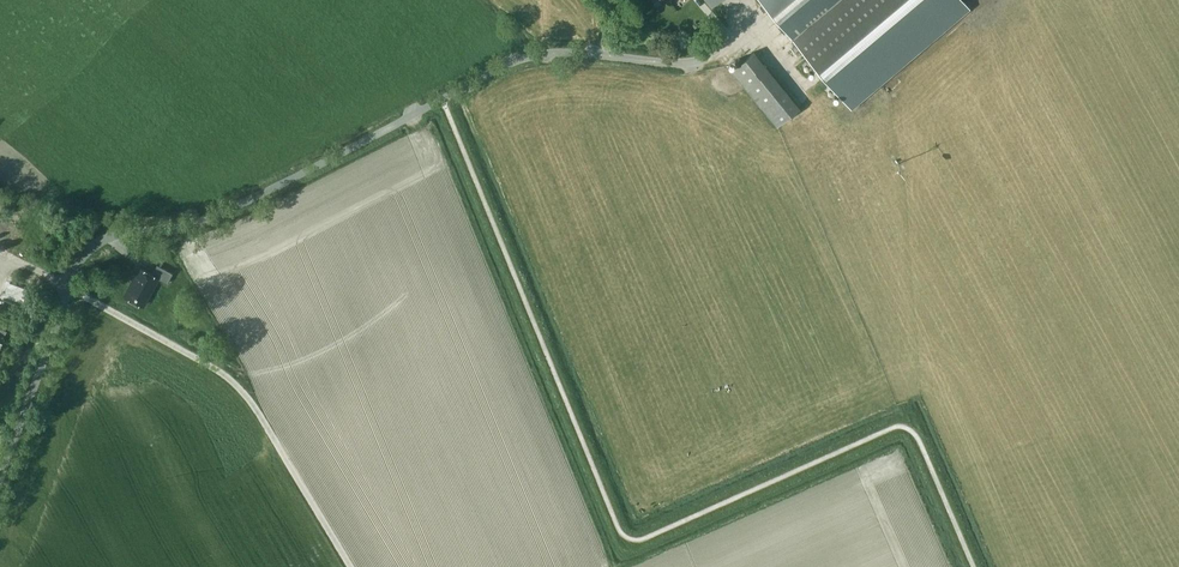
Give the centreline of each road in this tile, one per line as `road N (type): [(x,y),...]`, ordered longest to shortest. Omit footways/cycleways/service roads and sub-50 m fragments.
road 1 (unclassified): [(0,474),(69,285),(84,255),(105,237),(216,215),(525,56),(700,64)]
road 2 (track): [(348,566),(233,386),(69,285)]

